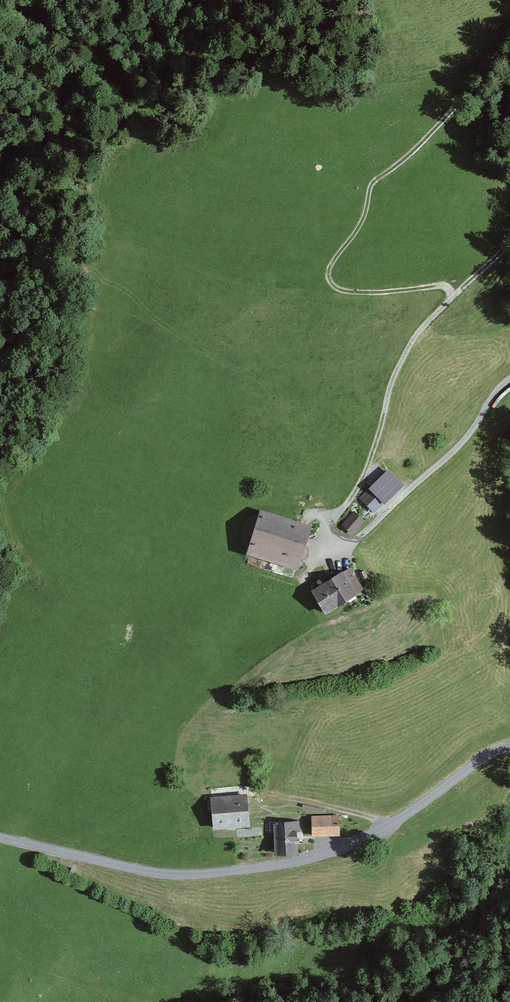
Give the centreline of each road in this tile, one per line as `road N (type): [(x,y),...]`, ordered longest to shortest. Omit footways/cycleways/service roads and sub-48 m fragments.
road 1 (unclassified): [(0,837),(173,874),(276,864),(380,836),(509,748)]
road 2 (track): [(509,27),(433,132),(377,181),(362,223),(329,266),(335,290),(447,284),(459,293)]
road 3 (track): [(346,554),(335,522),(360,486),(403,362),(419,331),(459,293)]
road 4 (track): [(264,792),(328,803),(393,828)]

